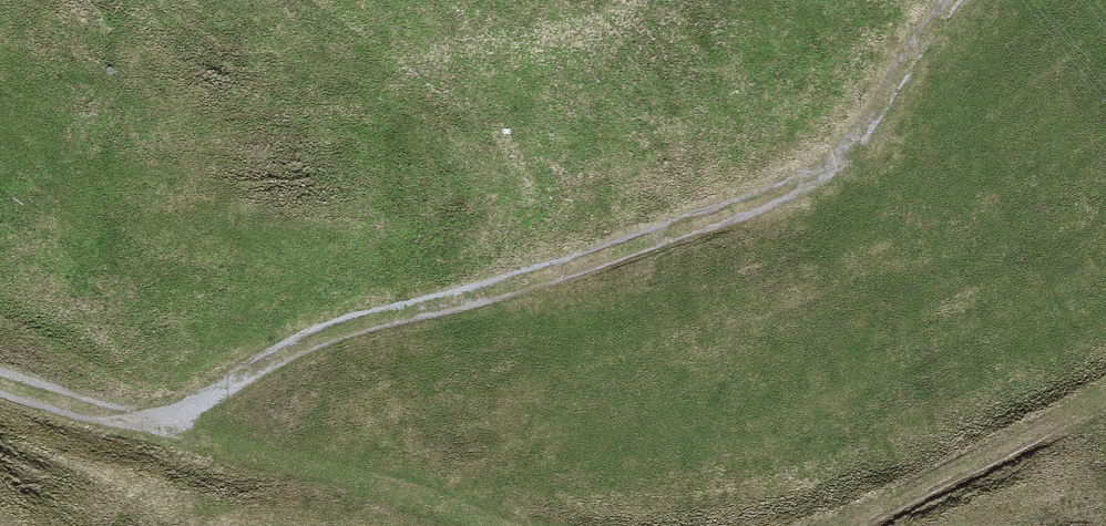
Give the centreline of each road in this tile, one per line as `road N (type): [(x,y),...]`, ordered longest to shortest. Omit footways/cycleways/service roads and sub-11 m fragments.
road 1 (track): [(0,396),(152,427),(364,326),(504,298),(803,186)]
road 2 (track): [(152,427),(393,487),(508,525)]
road 3 (track): [(838,525),(868,518),(1105,392)]

